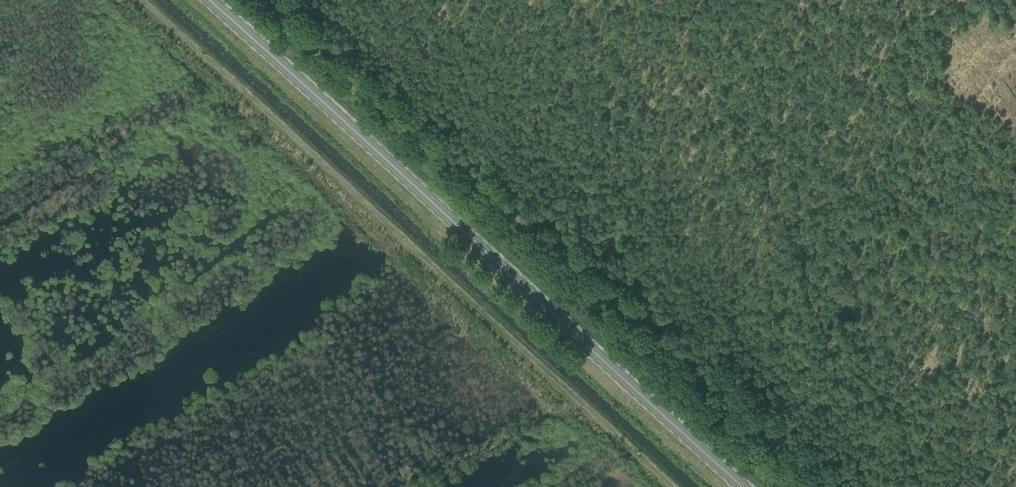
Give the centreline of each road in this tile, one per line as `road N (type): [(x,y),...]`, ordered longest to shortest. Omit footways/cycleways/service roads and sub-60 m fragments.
road 1 (unclassified): [(834,486),(257,0)]
road 2 (primary): [(745,486),(210,0)]
road 3 (track): [(671,486),(141,0)]

